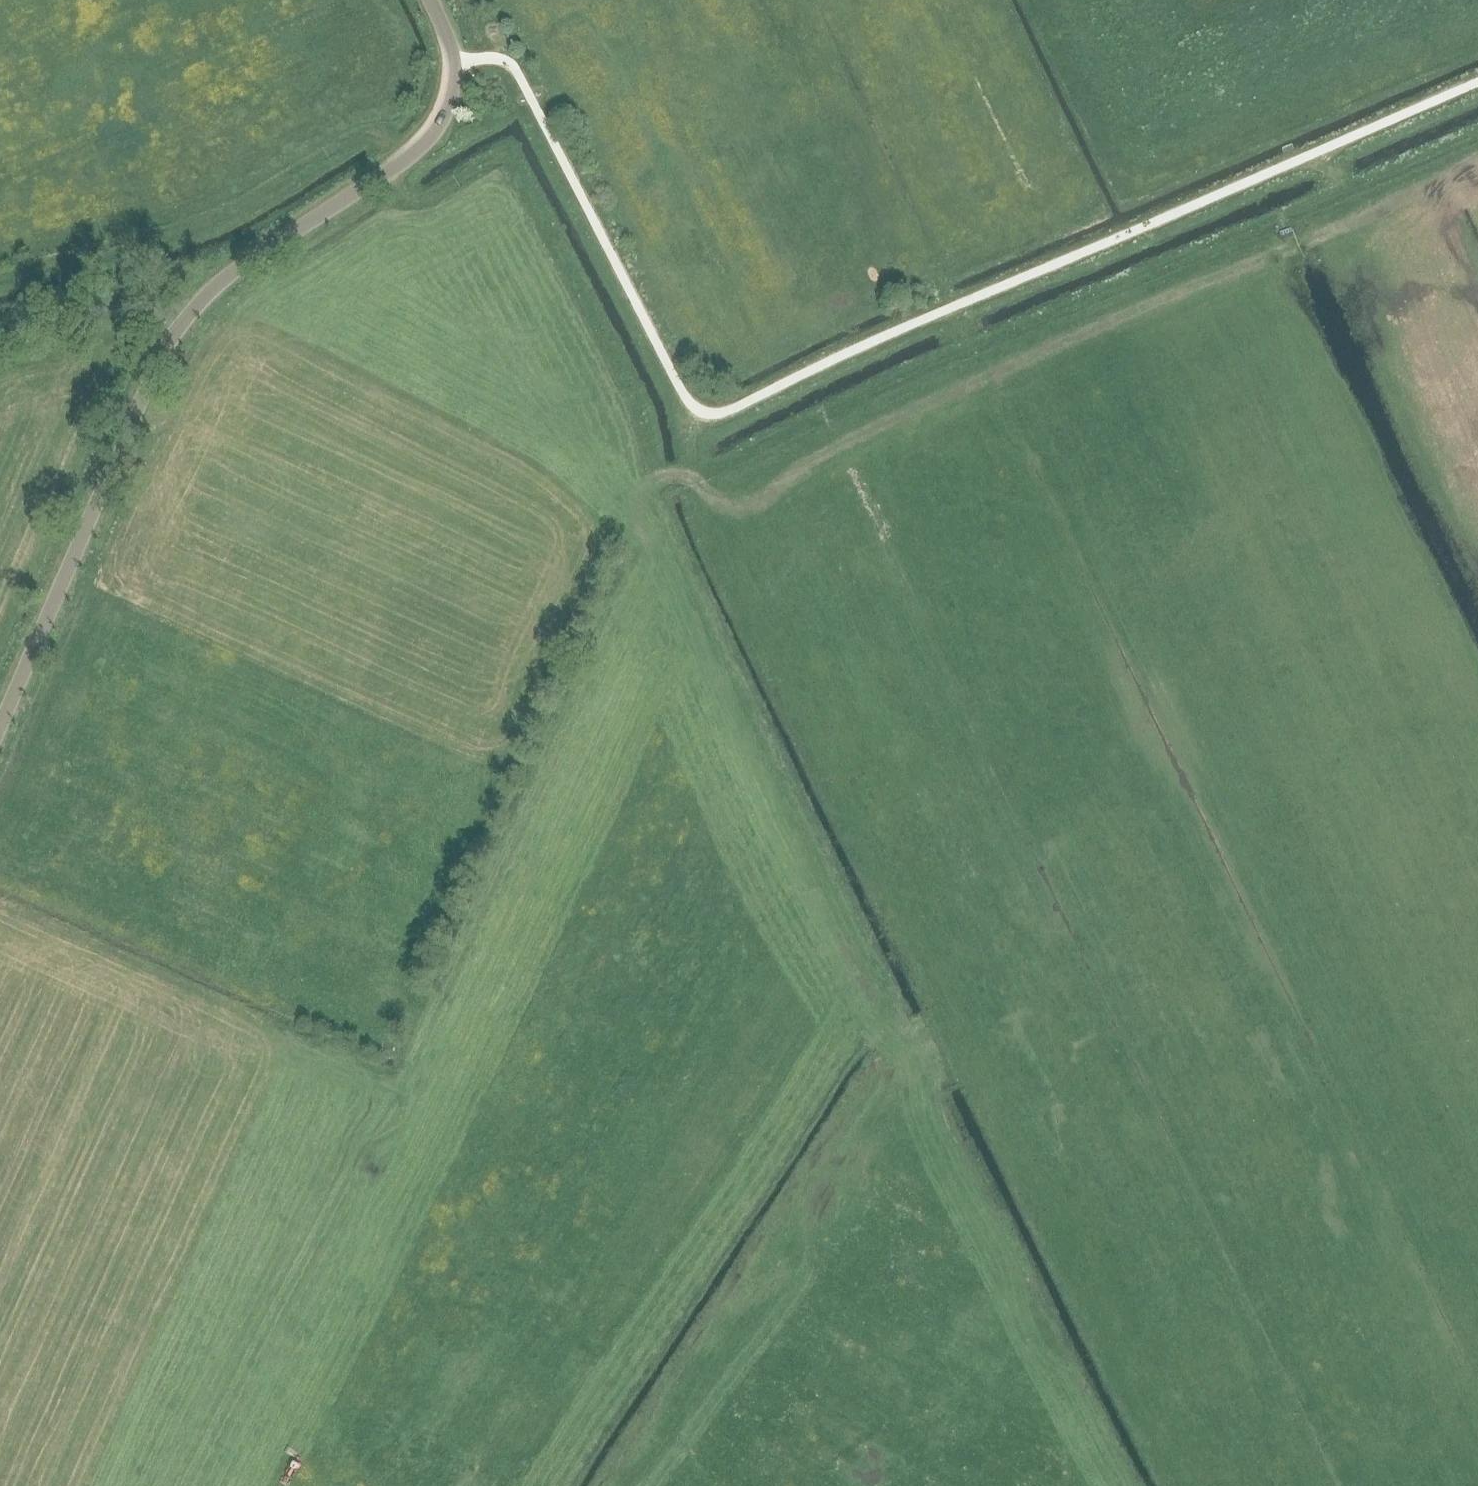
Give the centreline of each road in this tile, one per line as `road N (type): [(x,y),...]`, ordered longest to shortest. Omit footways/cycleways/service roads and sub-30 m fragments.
road 1 (unclassified): [(182,322),(240,266),(427,142),(445,117),(453,64),(429,0)]
road 2 (unclassified): [(0,728),(182,322)]
road 3 (track): [(1378,0),(1194,79),(1127,45),(1105,0)]
road 4 (unclassified): [(182,322),(135,303),(0,340)]

